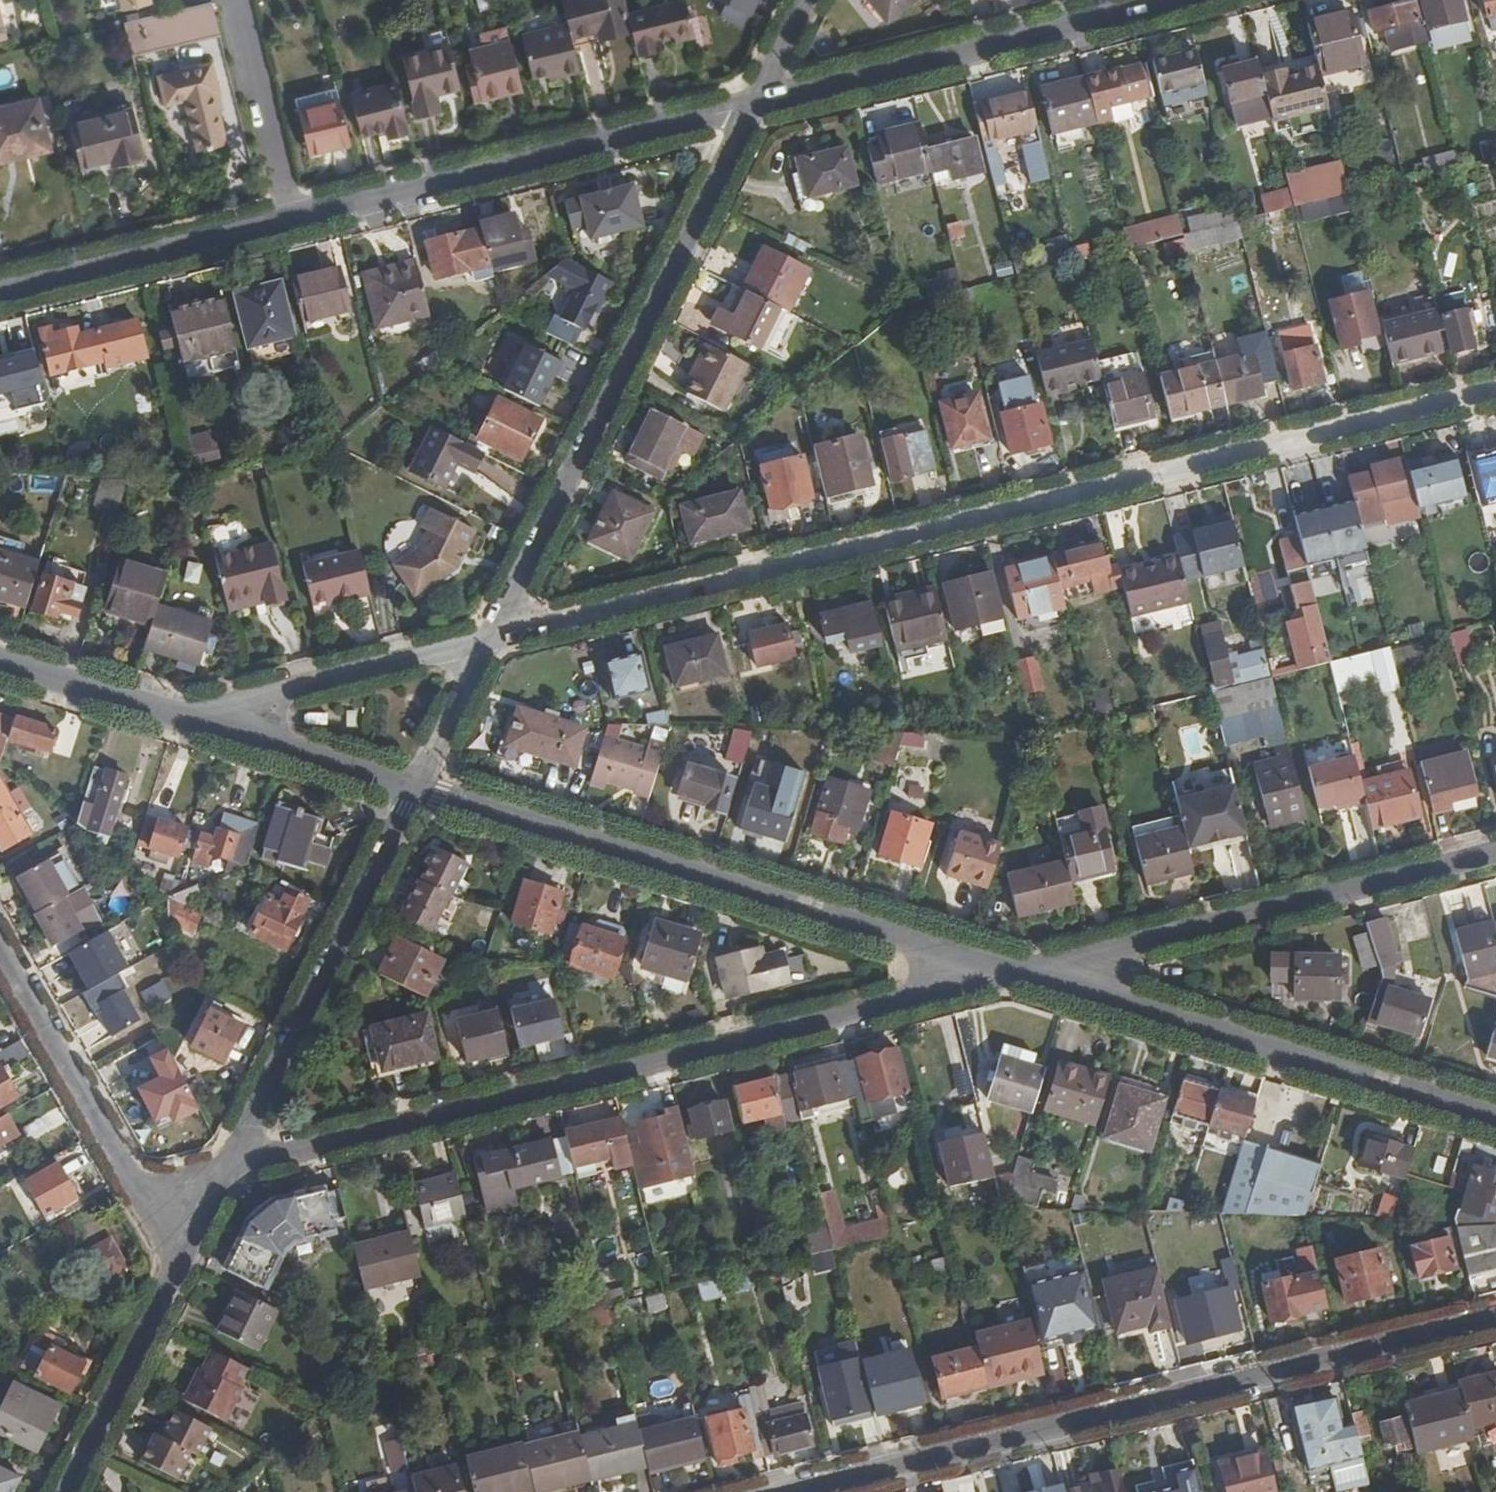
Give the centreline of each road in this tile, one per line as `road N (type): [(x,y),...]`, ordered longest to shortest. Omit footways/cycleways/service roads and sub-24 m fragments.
road 1 (residential): [(1495,389),(492,637)]
road 2 (residential): [(231,1166),(1015,973)]
road 3 (residential): [(754,105),(0,289)]
road 4 (residential): [(790,1491),(1495,1315)]
road 5 (residential): [(415,788),(1015,973)]
road 6 (residential): [(492,637),(754,105)]
road 7 (residential): [(1015,973),(1495,1118)]
road 8 (residential): [(1015,973),(1495,854)]
road 9 (residential): [(1168,0),(754,105)]
road 10 (residential): [(231,1166),(415,788)]
road 11 (residential): [(0,945),(180,1263)]
road 12 (residential): [(492,637),(186,718)]
road 13 (residential): [(66,1491),(180,1263)]
road 14 (residential): [(186,718),(415,788)]
road 15 (residential): [(0,661),(186,718)]
road 16 (residential): [(415,788),(492,637)]

